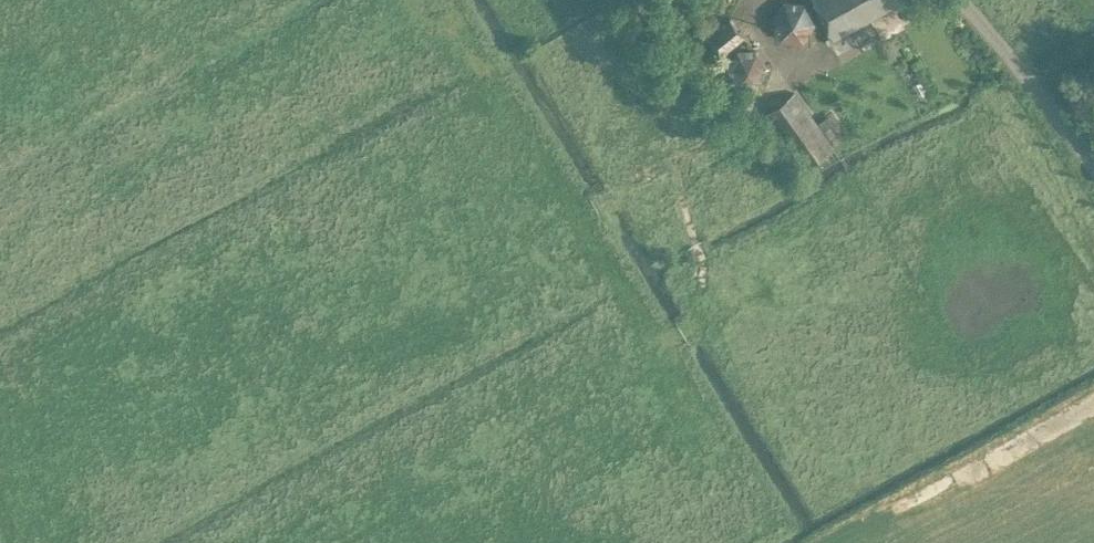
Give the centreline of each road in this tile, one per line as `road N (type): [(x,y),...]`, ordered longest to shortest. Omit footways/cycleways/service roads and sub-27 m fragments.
road 1 (unclassified): [(1093,170),(963,0)]

